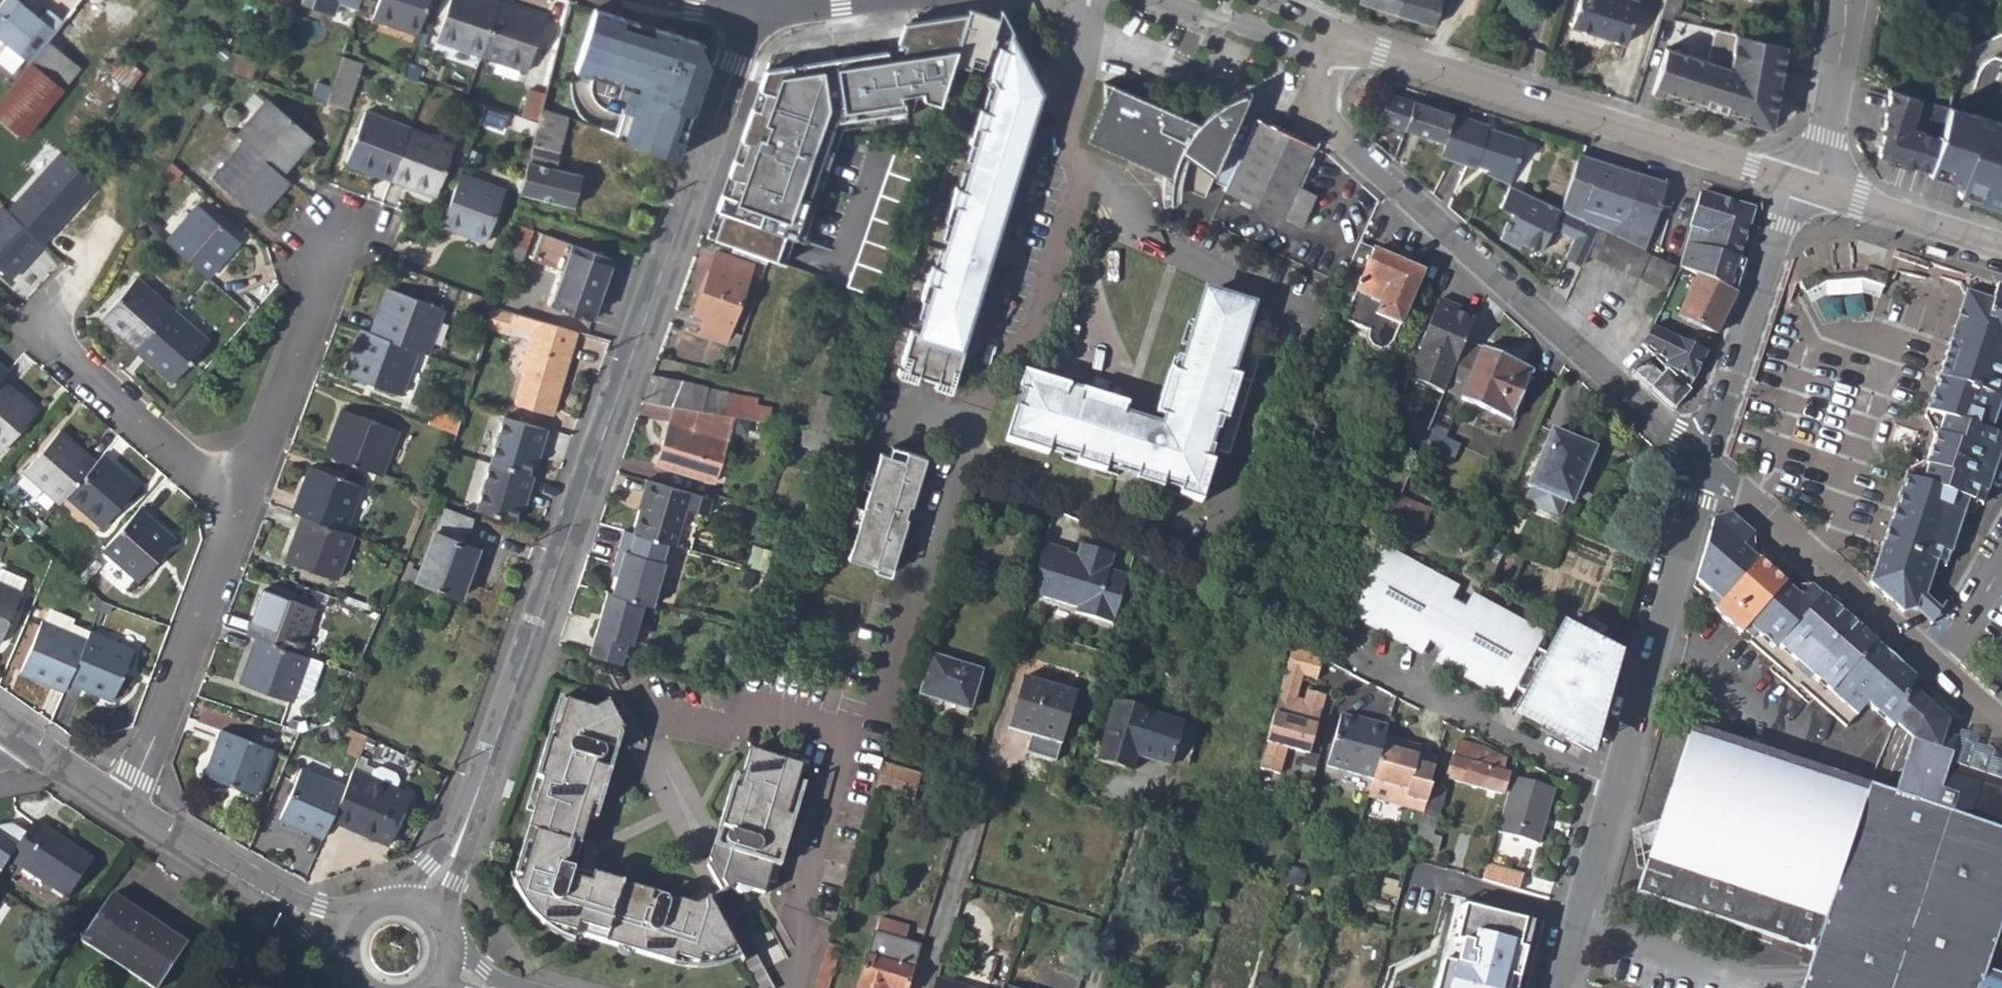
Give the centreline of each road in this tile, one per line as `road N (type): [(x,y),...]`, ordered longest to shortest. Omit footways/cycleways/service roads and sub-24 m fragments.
road 1 (tertiary): [(430,912),(490,769),(758,8)]
road 2 (residential): [(1704,466),(1334,130),(1322,93),(1340,42)]
road 3 (residential): [(798,987),(807,956),(796,907),(851,738),(876,721),(959,453)]
road 4 (tertiary): [(1809,181),(1340,42)]
road 5 (residential): [(959,453),(995,360),(1025,335),(1081,179),(1066,143),(1082,83),(1087,0)]
road 6 (residential): [(2001,730),(1704,466)]
road 7 (residential): [(245,510),(123,810)]
road 8 (residential): [(1335,644),(1610,793)]
road 9 (residential): [(1704,466),(1788,199),(1809,181)]
road 10 (residential): [(340,231),(245,510)]
road 11 (residential): [(959,453),(1213,574)]
road 12 (residential): [(51,330),(73,365),(245,510)]
road 13 (tertiary): [(123,810),(353,935)]
road 14 (residential): [(1852,758),(1778,734),(1657,626)]
road 15 (tertiary): [(2001,245),(1809,181)]
road 16 (residential): [(1610,793),(1555,987)]
road 17 (residential): [(1809,181),(1827,136),(1850,0)]
road 18 (residential): [(1657,626),(1610,793)]
road 19 (residential): [(1704,466),(1657,626)]
road 20 (tertiary): [(0,725),(123,810)]

